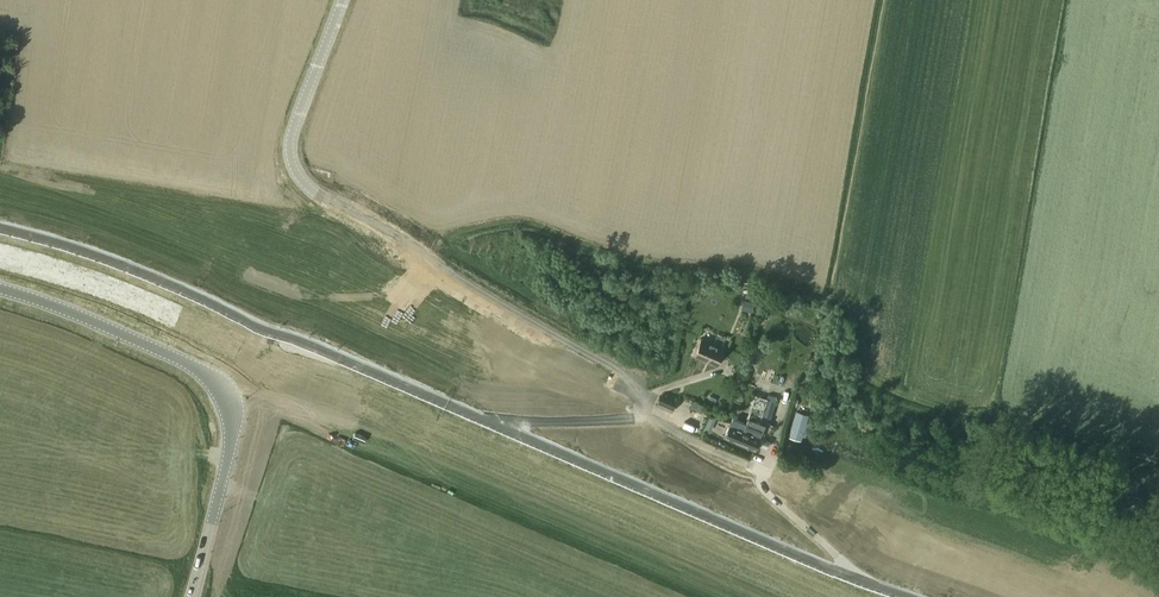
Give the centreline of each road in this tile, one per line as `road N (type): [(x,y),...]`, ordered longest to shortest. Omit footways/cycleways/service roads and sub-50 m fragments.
road 1 (unclassified): [(261,324),(912,596)]
road 2 (tertiary): [(191,596),(234,443),(221,389),(195,366),(0,287)]
road 3 (track): [(343,0),(291,137),(292,159),(310,187),(407,253)]
road 4 (unclassified): [(261,324),(89,253),(0,228)]

